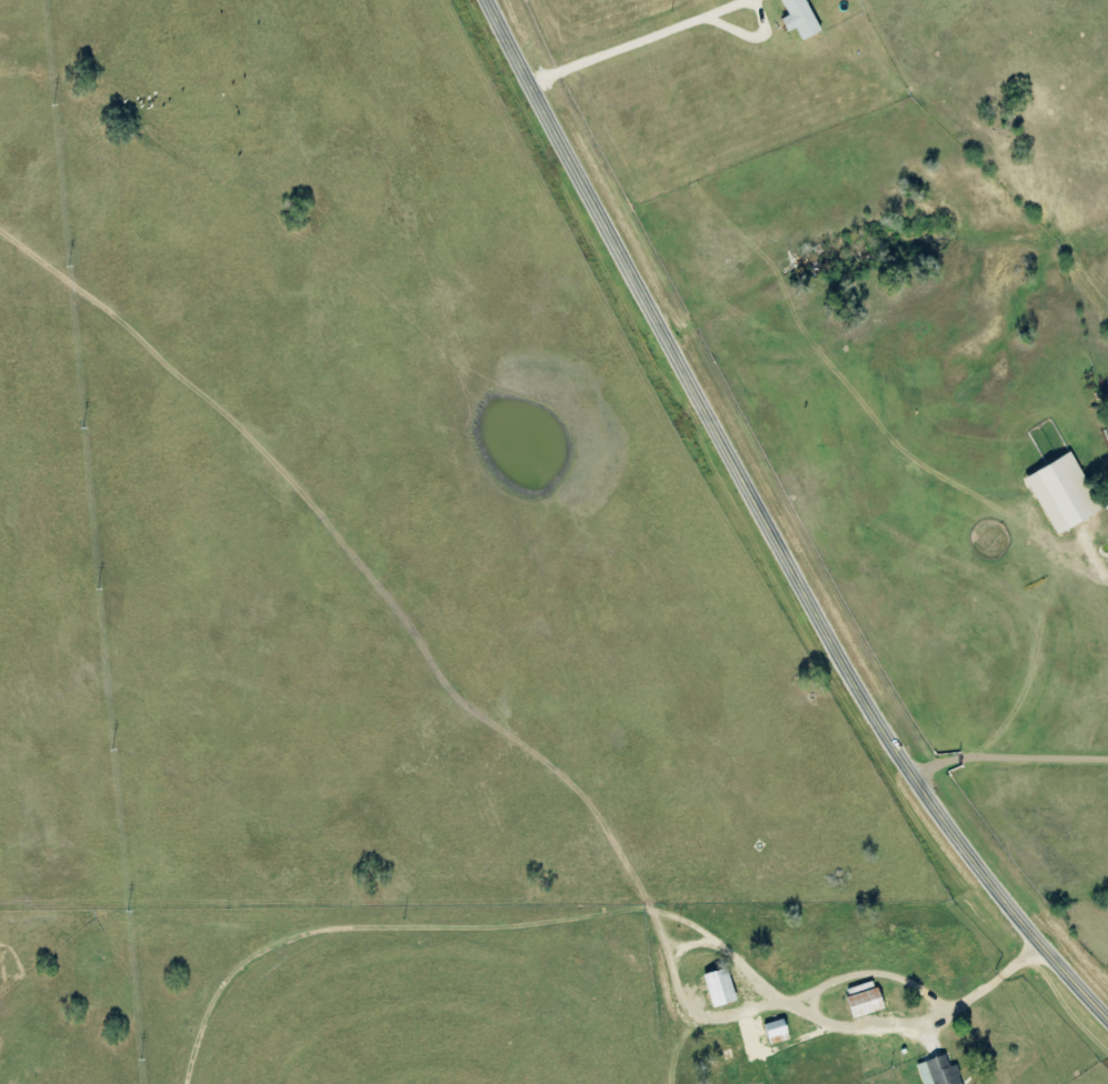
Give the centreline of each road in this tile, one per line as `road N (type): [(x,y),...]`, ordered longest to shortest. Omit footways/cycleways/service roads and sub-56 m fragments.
road 1 (secondary): [(1107,1017),(1057,963),(908,765),(637,290),(488,0)]
road 2 (residential): [(940,811),(1107,815)]

